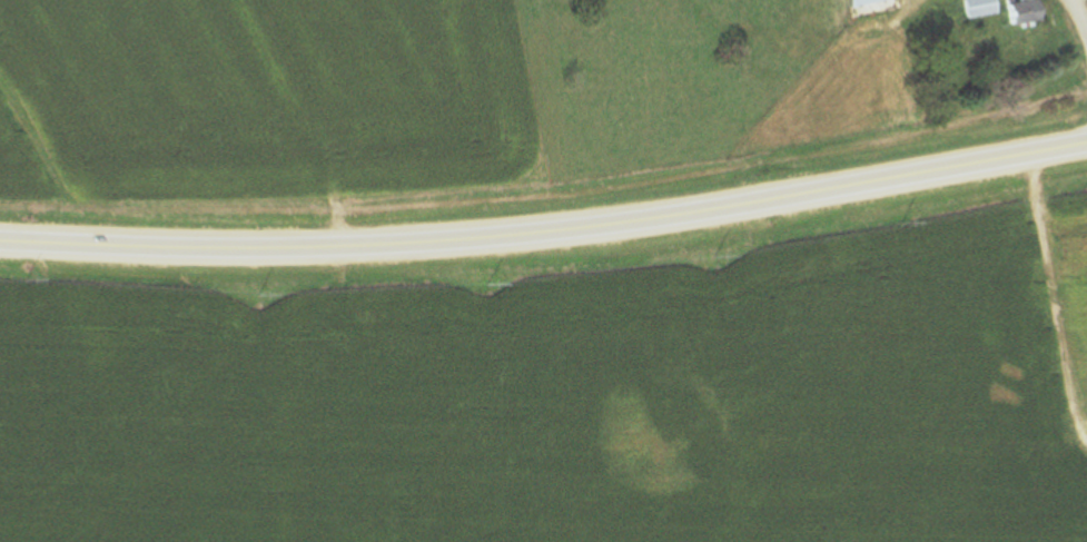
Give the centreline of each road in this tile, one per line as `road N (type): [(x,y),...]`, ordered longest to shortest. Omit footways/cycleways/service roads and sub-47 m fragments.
road 1 (primary): [(1086,145),(523,235),(285,248),(0,239)]
road 2 (track): [(1029,155),(1086,446)]
road 3 (track): [(204,0),(315,167),(344,247)]

